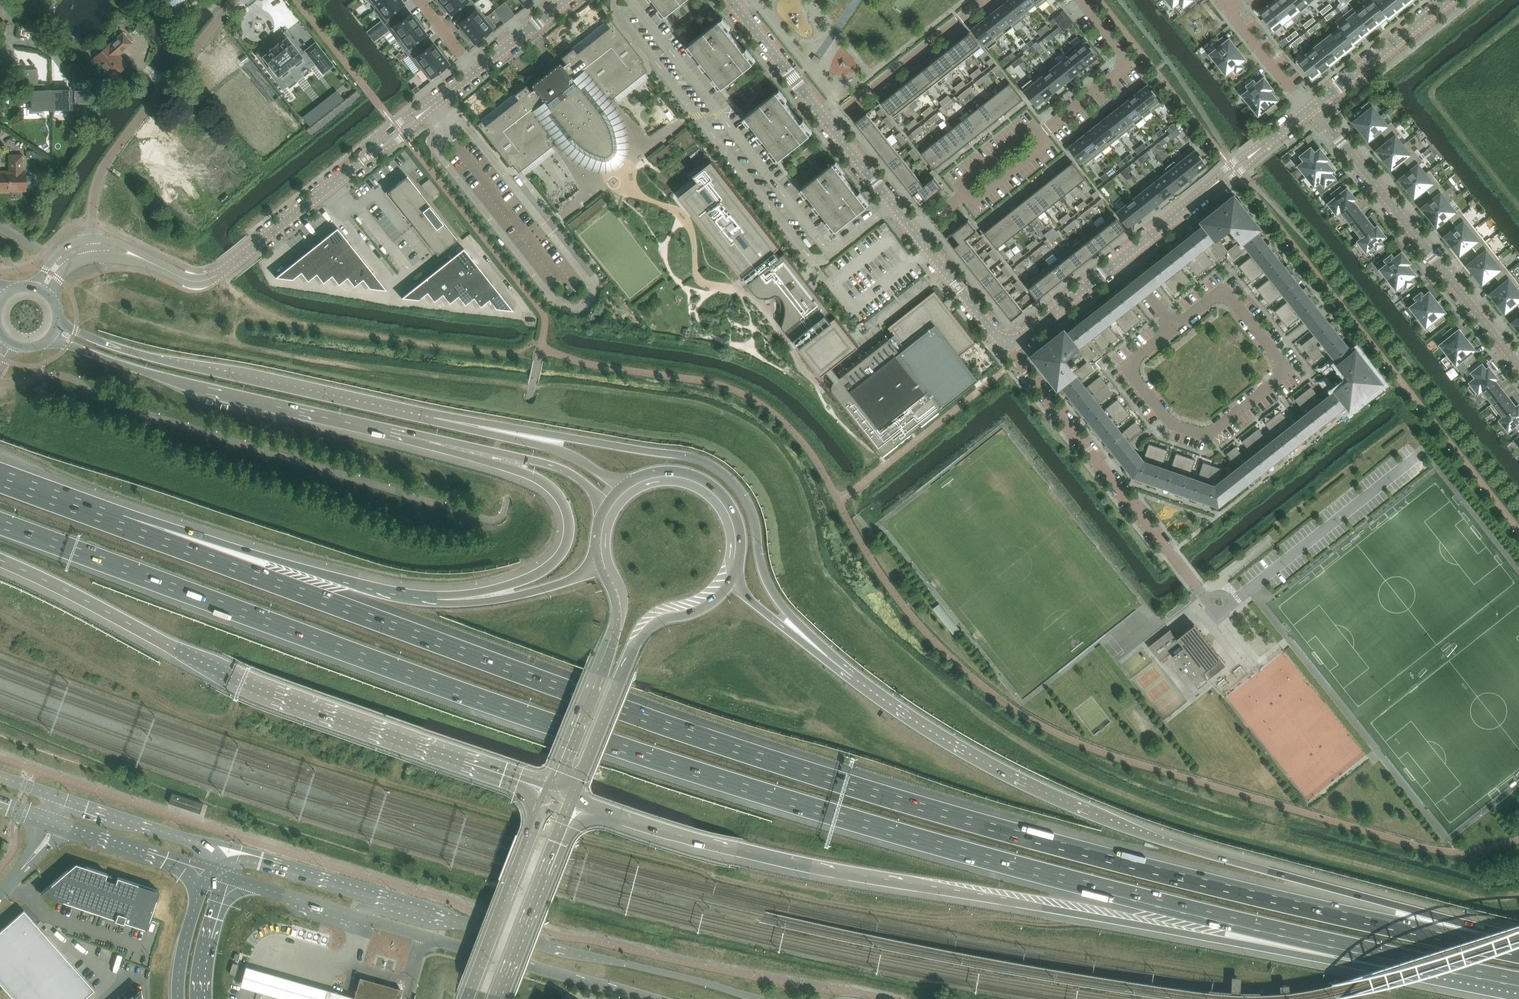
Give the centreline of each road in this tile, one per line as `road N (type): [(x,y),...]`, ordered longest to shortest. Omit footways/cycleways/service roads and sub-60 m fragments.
road 1 (motorway): [(0,523),(721,780),(1079,883),(1403,959)]
road 2 (motorway): [(1518,952),(1205,883),(834,780),(553,685),(120,522)]
road 3 (motorway): [(574,799),(814,867),(1224,940),(1403,959)]
road 4 (motorway): [(1518,952),(1398,906),(1105,822),(973,760),(850,679)]
road 5 (motorway): [(0,560),(238,679),(551,791)]
road 6 (secondary): [(758,998),(469,926),(222,851)]
road 7 (motorway): [(850,679),(774,594),(752,508),(717,468),(689,456),(433,421)]
road 8 (secondary): [(224,876),(654,998)]
road 9 (residential): [(475,72),(221,273),(192,282),(147,260)]
road 10 (residential): [(1172,323),(1138,359),(1136,376),(1170,419),(1211,434),(1276,387),(1284,372),(1228,299),(1185,320)]
road 11 (secondary): [(433,421),(145,356),(57,323)]
road 12 (motorway): [(392,429),(532,476),(567,512),(566,545),(540,573),(485,591),(437,595)]
road 13 (secondary): [(50,338),(147,372),(392,429)]
road 14 (residential): [(1014,342),(1028,373),(1218,613)]
road 15 (residential): [(1314,106),(1518,366)]
road 16 (motorway): [(437,595),(120,522)]
road 17 (residential): [(91,240),(103,170),(234,0)]
road 18 (secondary): [(574,799),(641,631),(659,615),(702,603),(725,581)]
road 19 (residential): [(1309,110),(1121,259)]
road 20 (secondary): [(605,569),(619,616),(551,791)]
road 21 (secondary): [(392,429),(555,466),(611,506)]
road 22 (secondary): [(551,791),(467,998)]
road 23 (secondary): [(494,998),(574,799)]
road 24 (secondary): [(623,492),(568,453),(433,421)]
road 25 (residential): [(829,124),(986,0)]
road 26 (secondary): [(725,581),(736,532),(713,492),(665,475),(623,492)]
road 27 (residential): [(1082,0),(1122,51),(1124,68),(1041,134)]
road 28 (motorway): [(605,569),(516,596),(437,595)]
road 29 (residential): [(1448,0),(1314,106)]
road 30 (secondary): [(222,851),(61,798)]
road 31 (motorway): [(850,679),(725,581)]
road 32 (residential): [(829,124),(734,4)]
road 33 (secondary): [(62,823),(207,871)]
road 34 (residential): [(1014,342),(1000,339),(915,234)]
road 35 (residential): [(915,234),(829,124)]
road 36 (residential): [(1121,259),(1014,342)]
road 37 (residential): [(1309,110),(1227,7)]
road 38 (secondary): [(207,871),(178,998)]
road 39 (motorway): [(120,522),(0,477)]
road 40 (secondary): [(197,998),(224,876)]

